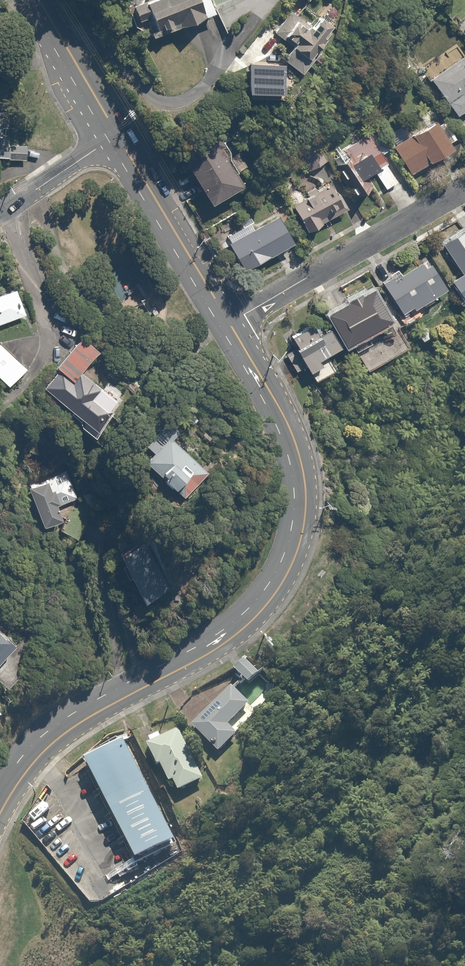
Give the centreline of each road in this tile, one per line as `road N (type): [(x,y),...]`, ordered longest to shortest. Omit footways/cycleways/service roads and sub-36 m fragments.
road 1 (tertiary): [(0,810),(43,750),(223,645),(286,577),(306,501),(300,461),(229,320)]
road 2 (residential): [(229,320),(464,189)]
road 3 (tertiary): [(229,320),(117,134)]
road 4 (tertiary): [(117,134),(40,0)]
road 5 (residential): [(117,134),(0,215)]

